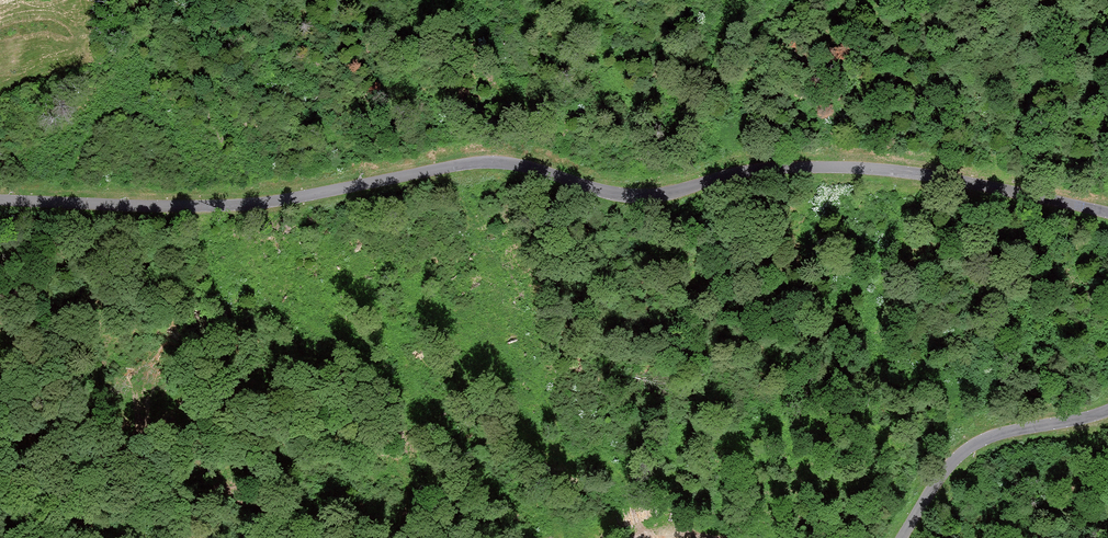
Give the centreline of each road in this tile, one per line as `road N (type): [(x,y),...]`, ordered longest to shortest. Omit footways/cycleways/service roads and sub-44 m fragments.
road 1 (tertiary): [(1107,213),(885,170),(785,166),(637,195),(504,162),(237,206),(0,201)]
road 2 (tertiary): [(902,537),(950,463),(978,441),(1107,409)]
road 3 (track): [(188,537),(155,515),(86,525),(0,517)]

